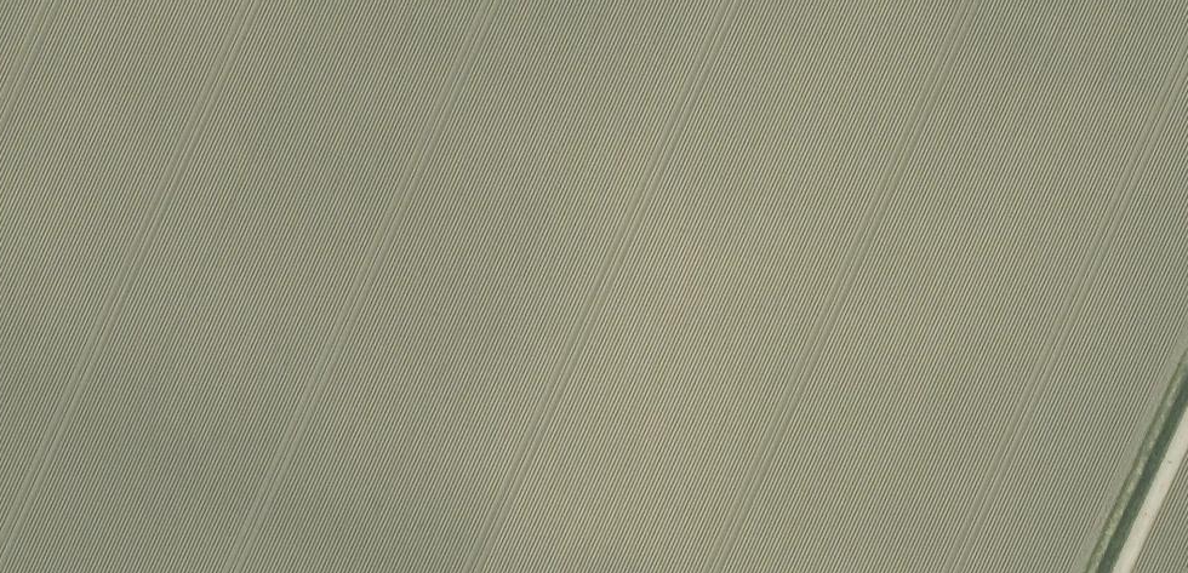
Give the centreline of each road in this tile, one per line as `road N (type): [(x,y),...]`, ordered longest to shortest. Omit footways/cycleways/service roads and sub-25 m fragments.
road 1 (track): [(1187,422),(1119,572)]

